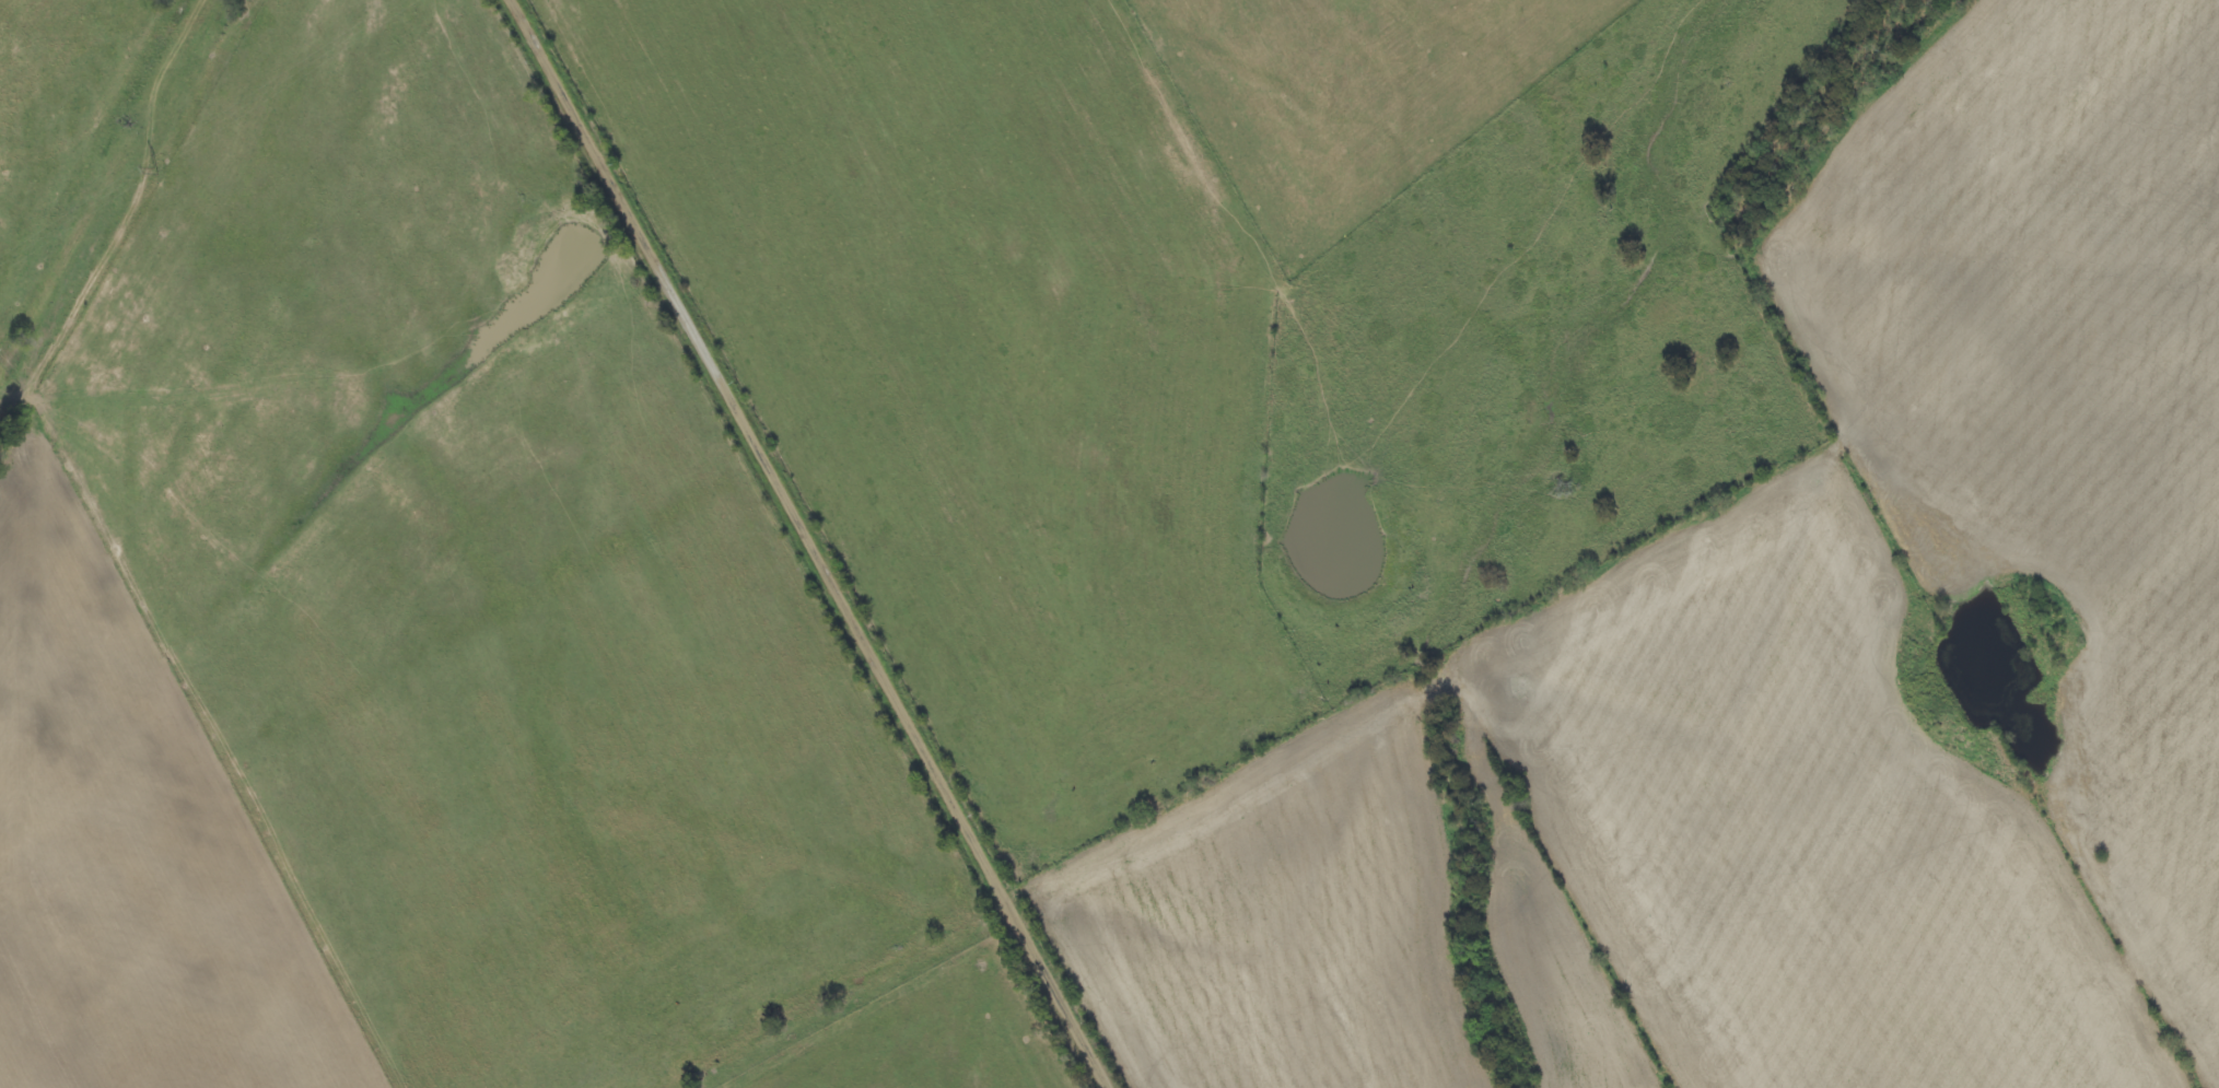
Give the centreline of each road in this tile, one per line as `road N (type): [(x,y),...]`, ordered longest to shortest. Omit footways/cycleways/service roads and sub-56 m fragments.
road 1 (residential): [(1114,1087),(516,0)]

